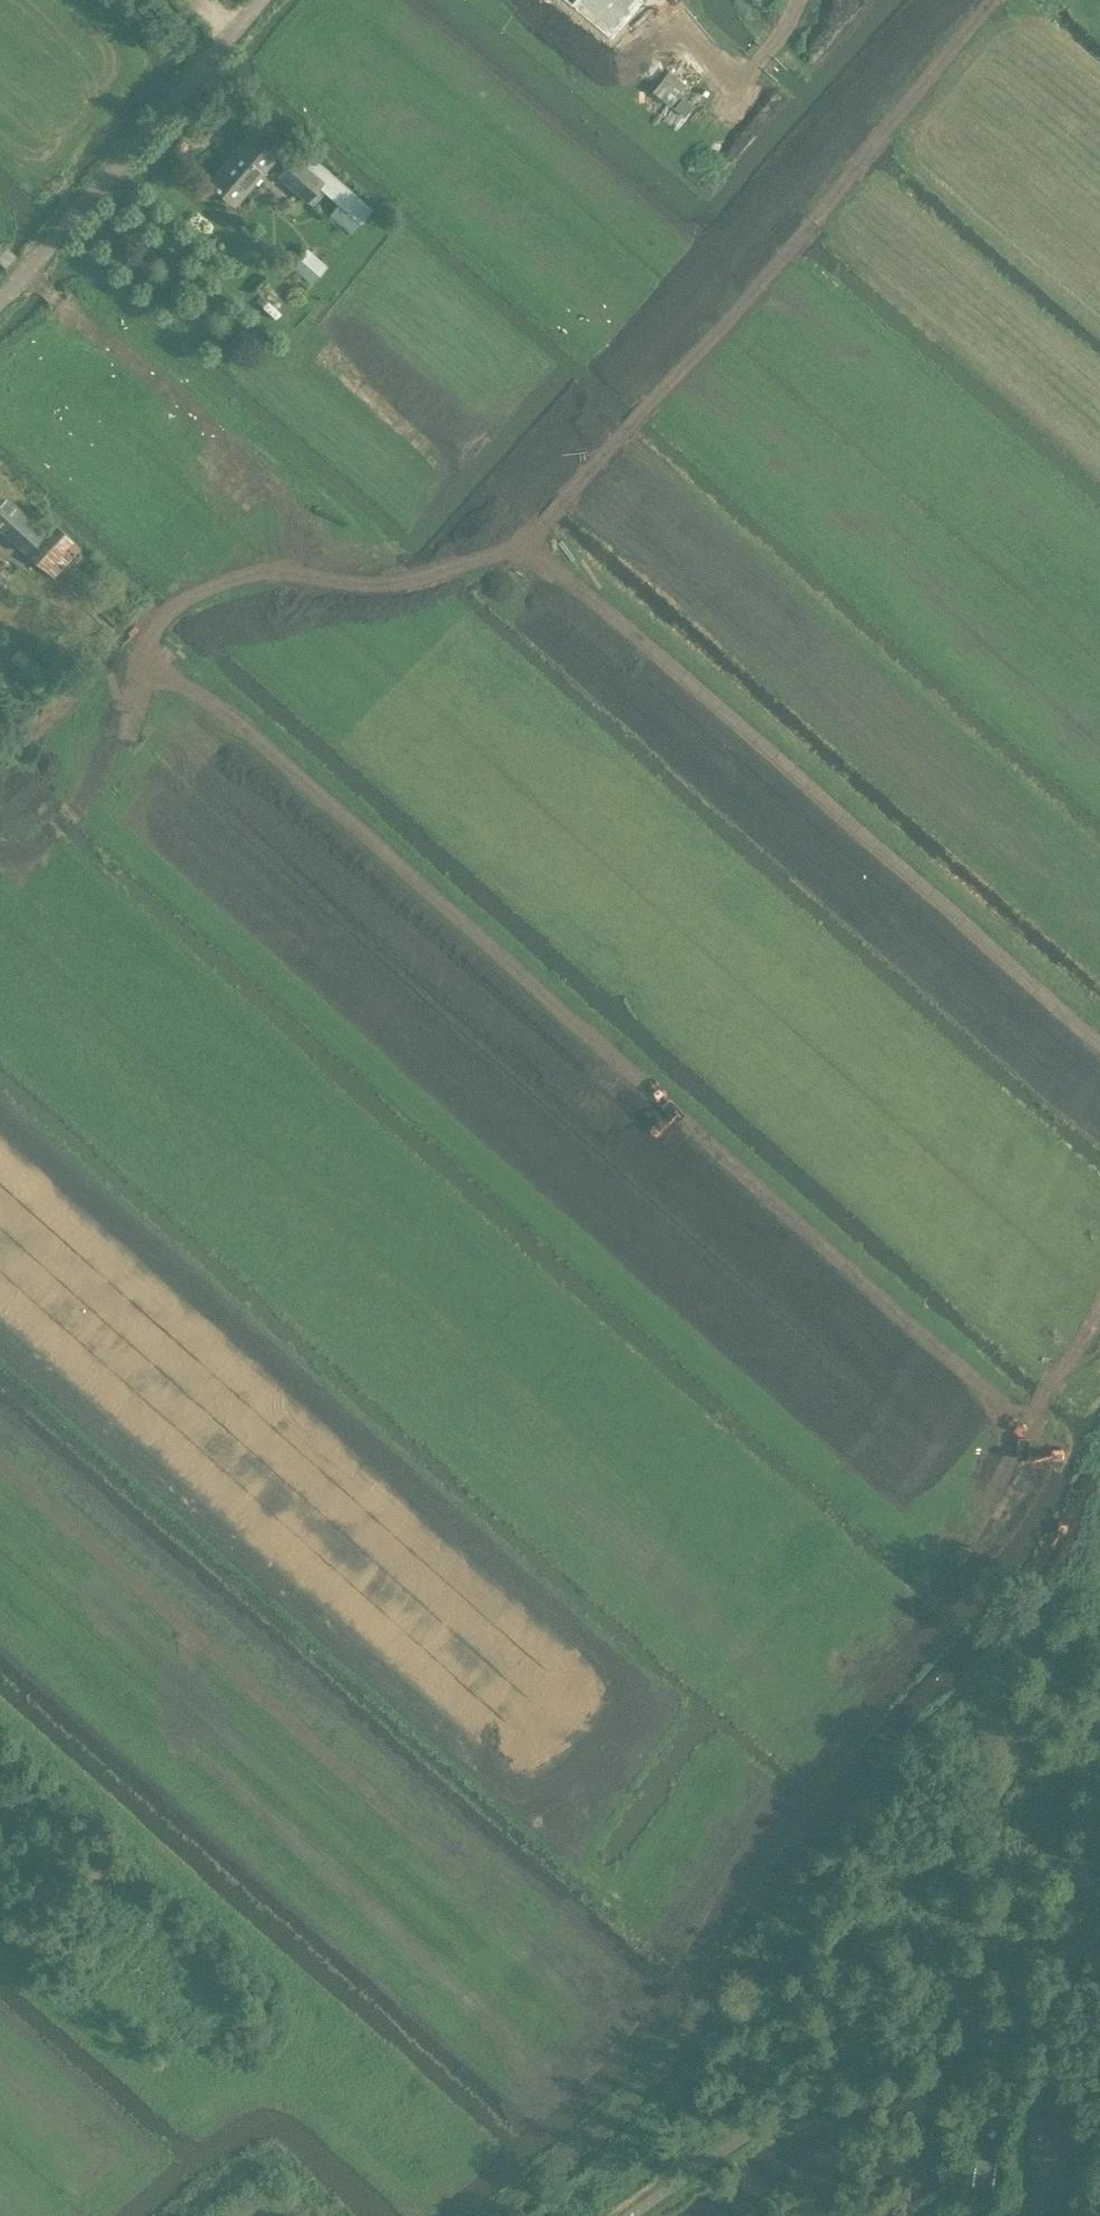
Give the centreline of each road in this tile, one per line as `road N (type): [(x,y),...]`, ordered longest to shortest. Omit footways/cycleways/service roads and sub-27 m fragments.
road 1 (unclassified): [(0,296),(256,0)]

